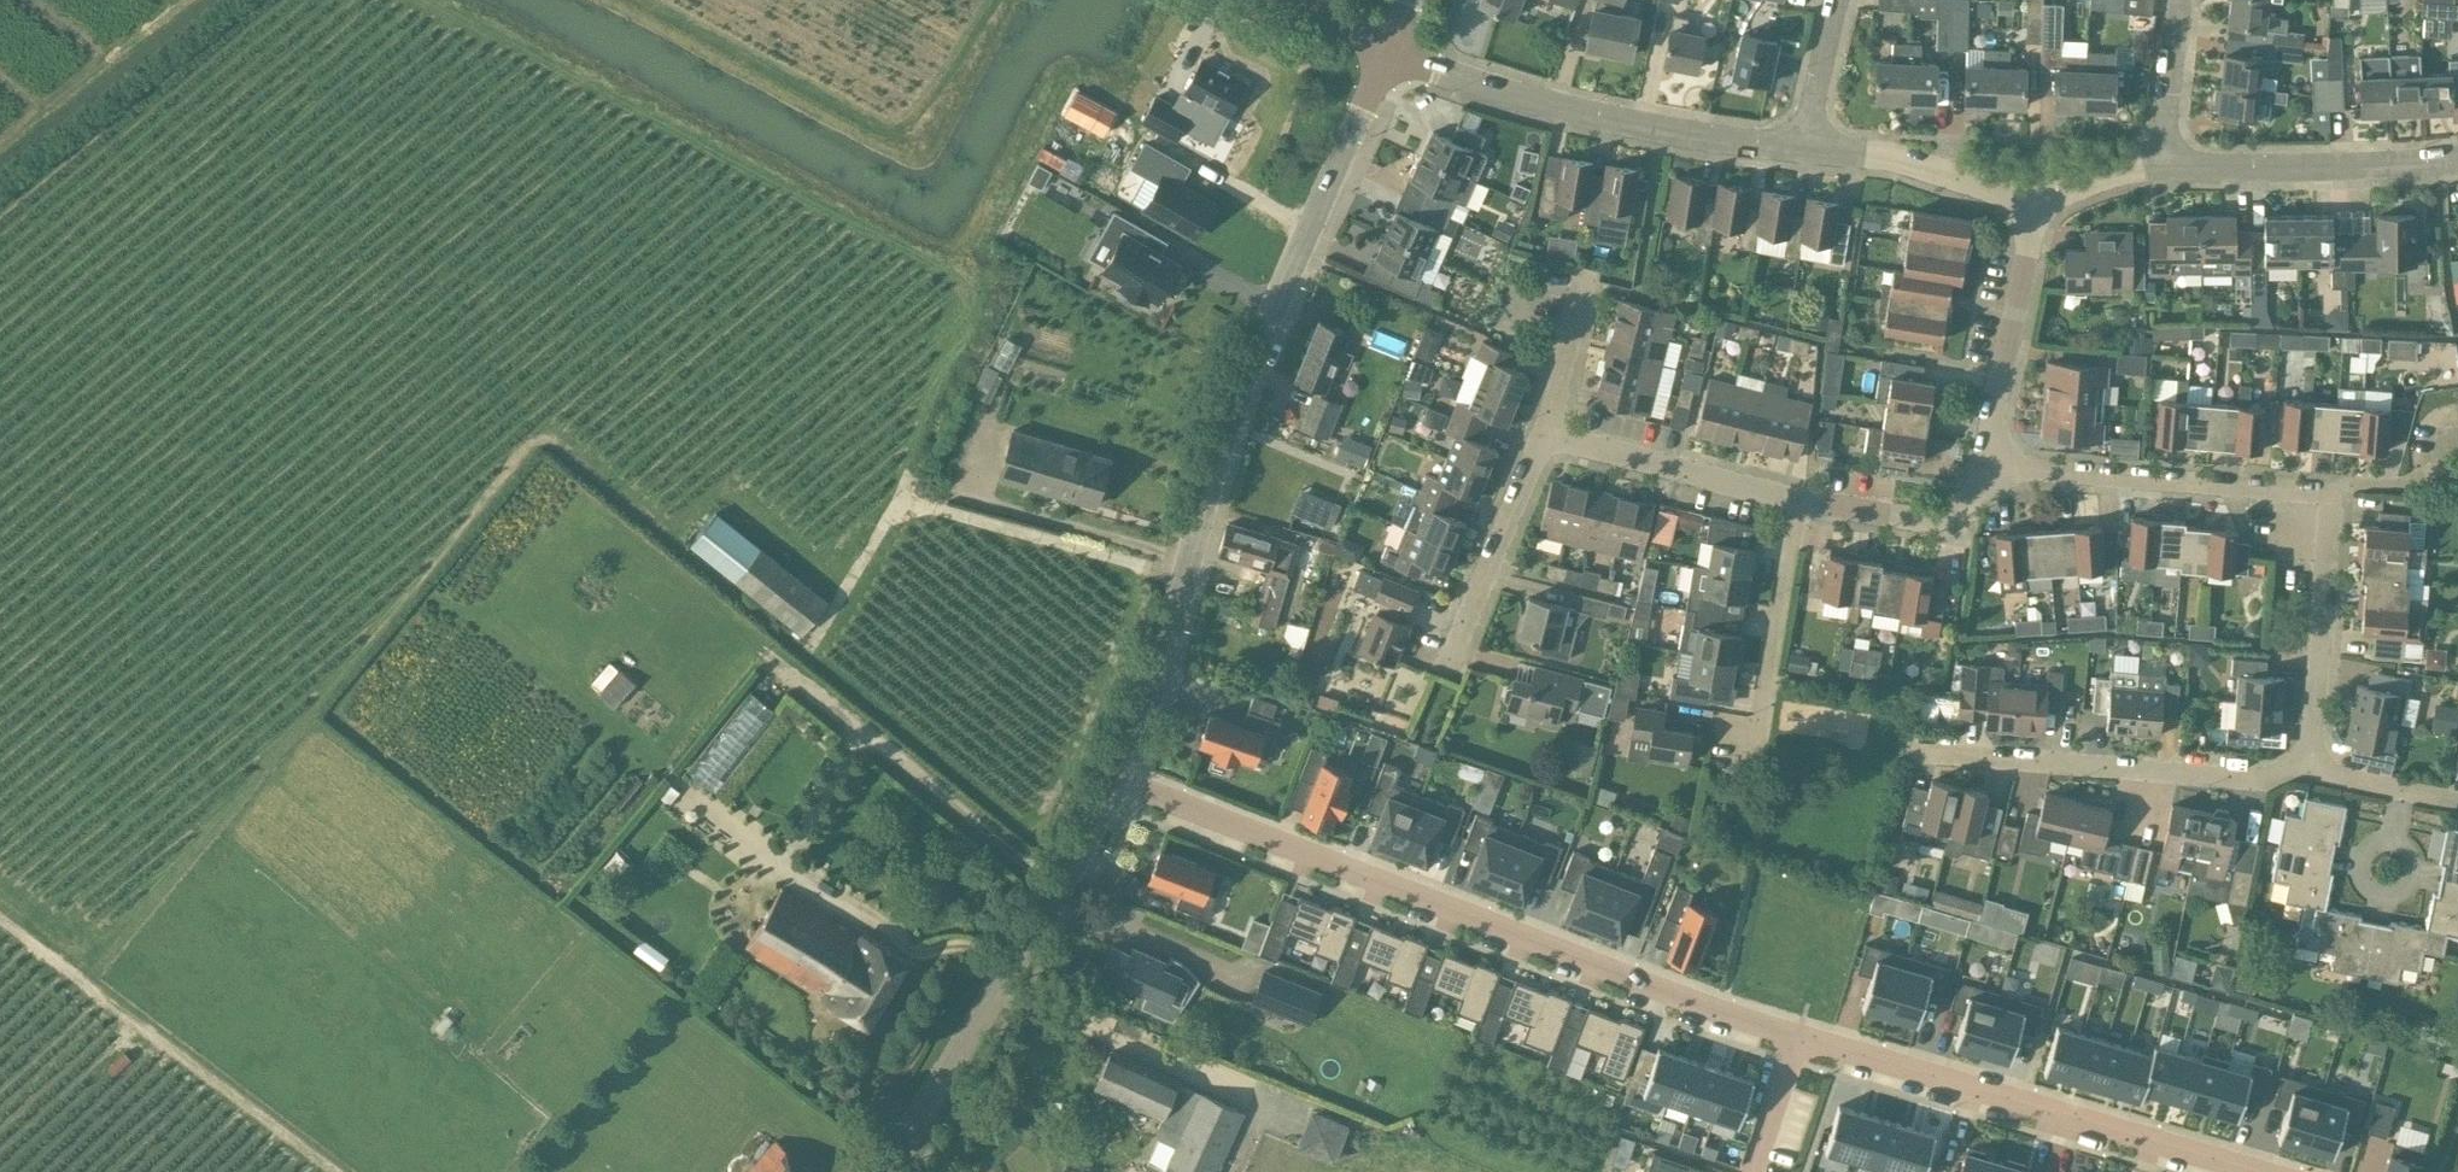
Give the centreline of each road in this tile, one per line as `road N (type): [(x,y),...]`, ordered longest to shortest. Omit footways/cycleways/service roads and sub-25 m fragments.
road 1 (residential): [(1120,779),(1243,392),(1385,54)]
road 2 (residential): [(1120,779),(1798,1035)]
road 3 (residential): [(1798,1035),(2264,1171)]
road 4 (residential): [(886,1171),(1120,779)]
road 5 (residential): [(1385,54),(1542,107),(1806,147)]
road 6 (residential): [(2312,768),(2289,766),(2259,778),(1912,748)]
road 7 (residential): [(2331,493),(1984,464)]
road 8 (residential): [(2162,164),(2457,161)]
road 9 (residential): [(2312,768),(2331,493)]
road 10 (residential): [(1751,767),(1800,498)]
road 11 (residential): [(1984,464),(2035,201)]
road 12 (residential): [(1543,432),(1800,498)]
road 13 (residential): [(1806,147),(1883,154),(2035,201)]
road 14 (residential): [(1800,498),(1936,520),(1968,505),(1984,464)]
road 15 (residential): [(1473,624),(1543,432)]
road 16 (residential): [(2162,164),(2181,0)]
road 17 (residential): [(1543,432),(1582,278)]
road 18 (residential): [(1806,147),(1838,0)]
road 19 (residential): [(1752,1171),(1798,1035)]
road 20 (residential): [(2331,493),(2348,484),(2394,486),(2457,453)]
road 21 (residential): [(2392,840),(2361,855),(2366,889),(2384,897),(2402,893),(2416,868)]
road 22 (residential): [(2035,201),(2162,164)]

